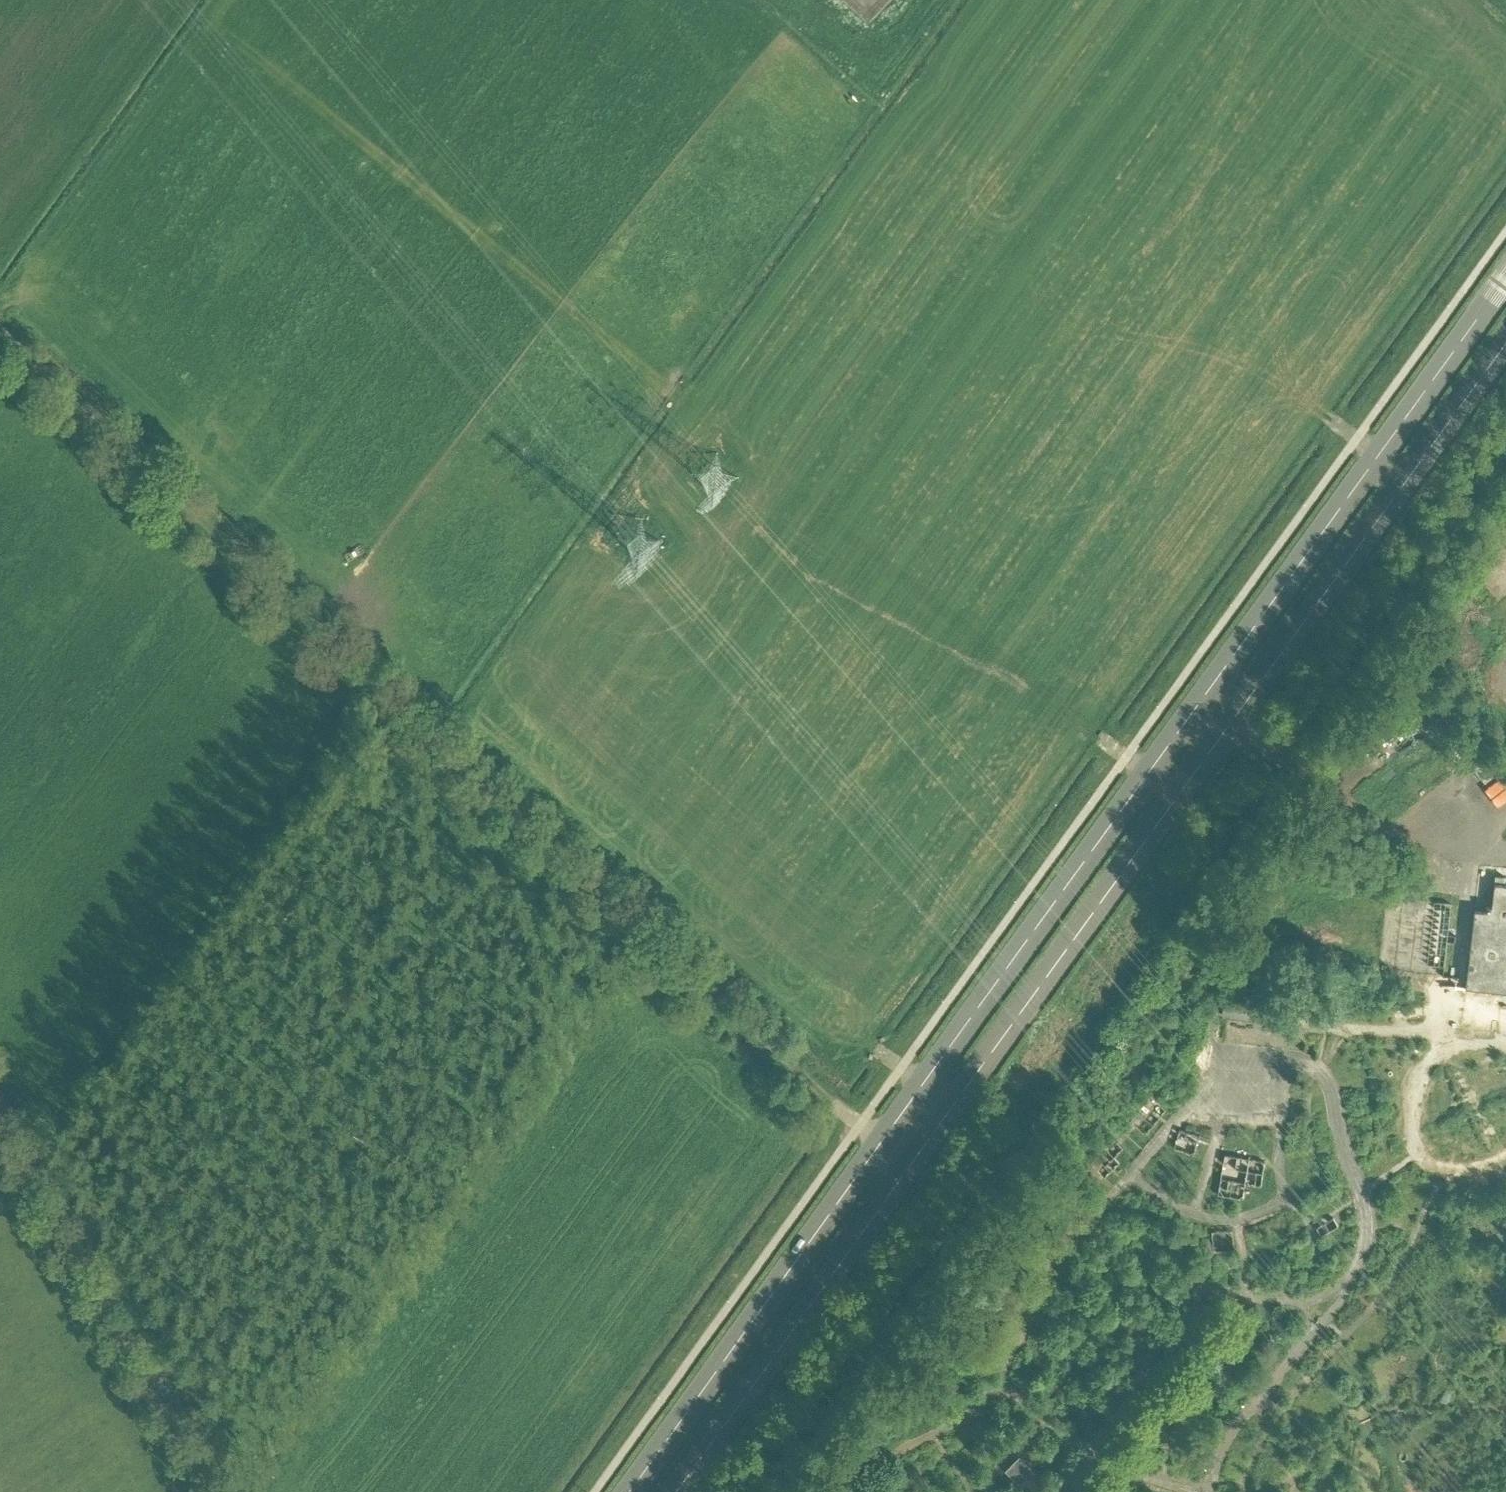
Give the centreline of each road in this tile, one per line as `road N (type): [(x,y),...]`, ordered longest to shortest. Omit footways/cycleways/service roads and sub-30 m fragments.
road 1 (tertiary): [(1505,279),(628,1491)]
road 2 (tertiary): [(675,1491),(1505,344)]
road 3 (track): [(210,24),(1098,735)]
road 4 (track): [(1210,0),(638,793)]
road 5 (unclassified): [(0,1108),(219,1491)]

